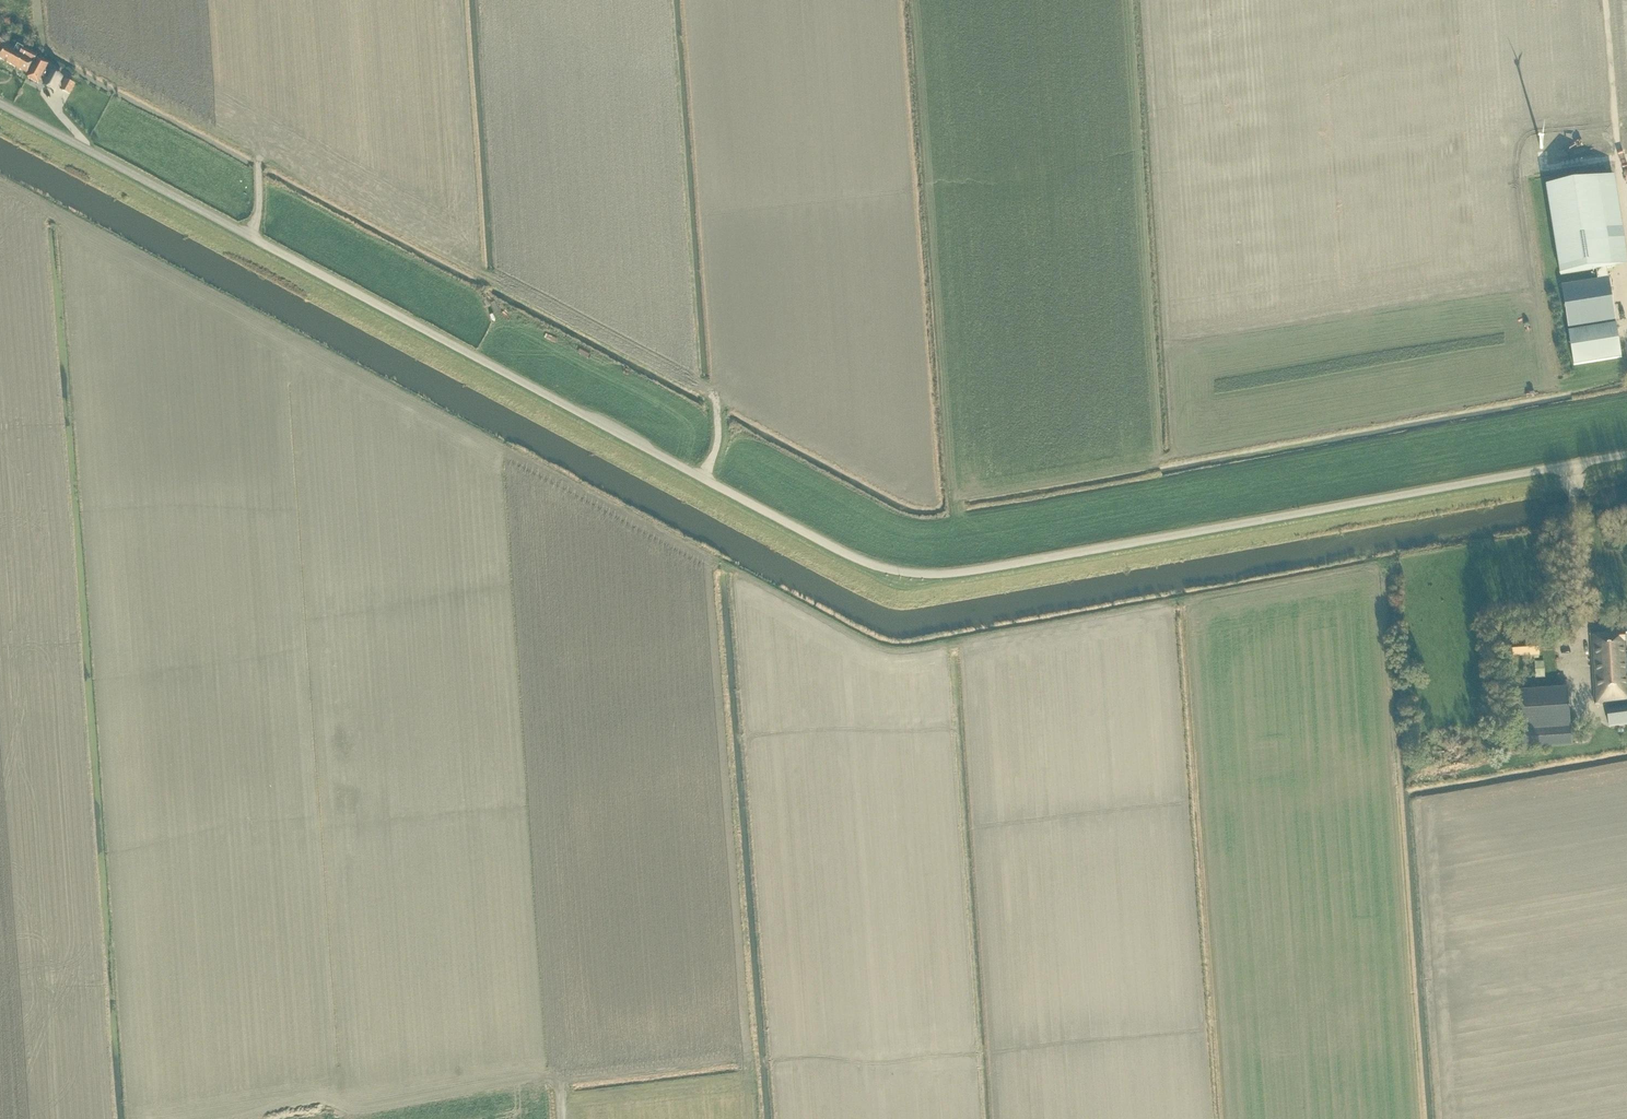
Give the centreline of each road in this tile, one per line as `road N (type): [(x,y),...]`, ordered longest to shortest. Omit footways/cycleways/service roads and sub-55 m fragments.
road 1 (unclassified): [(1626,455),(964,572),(886,569),(0,105)]

